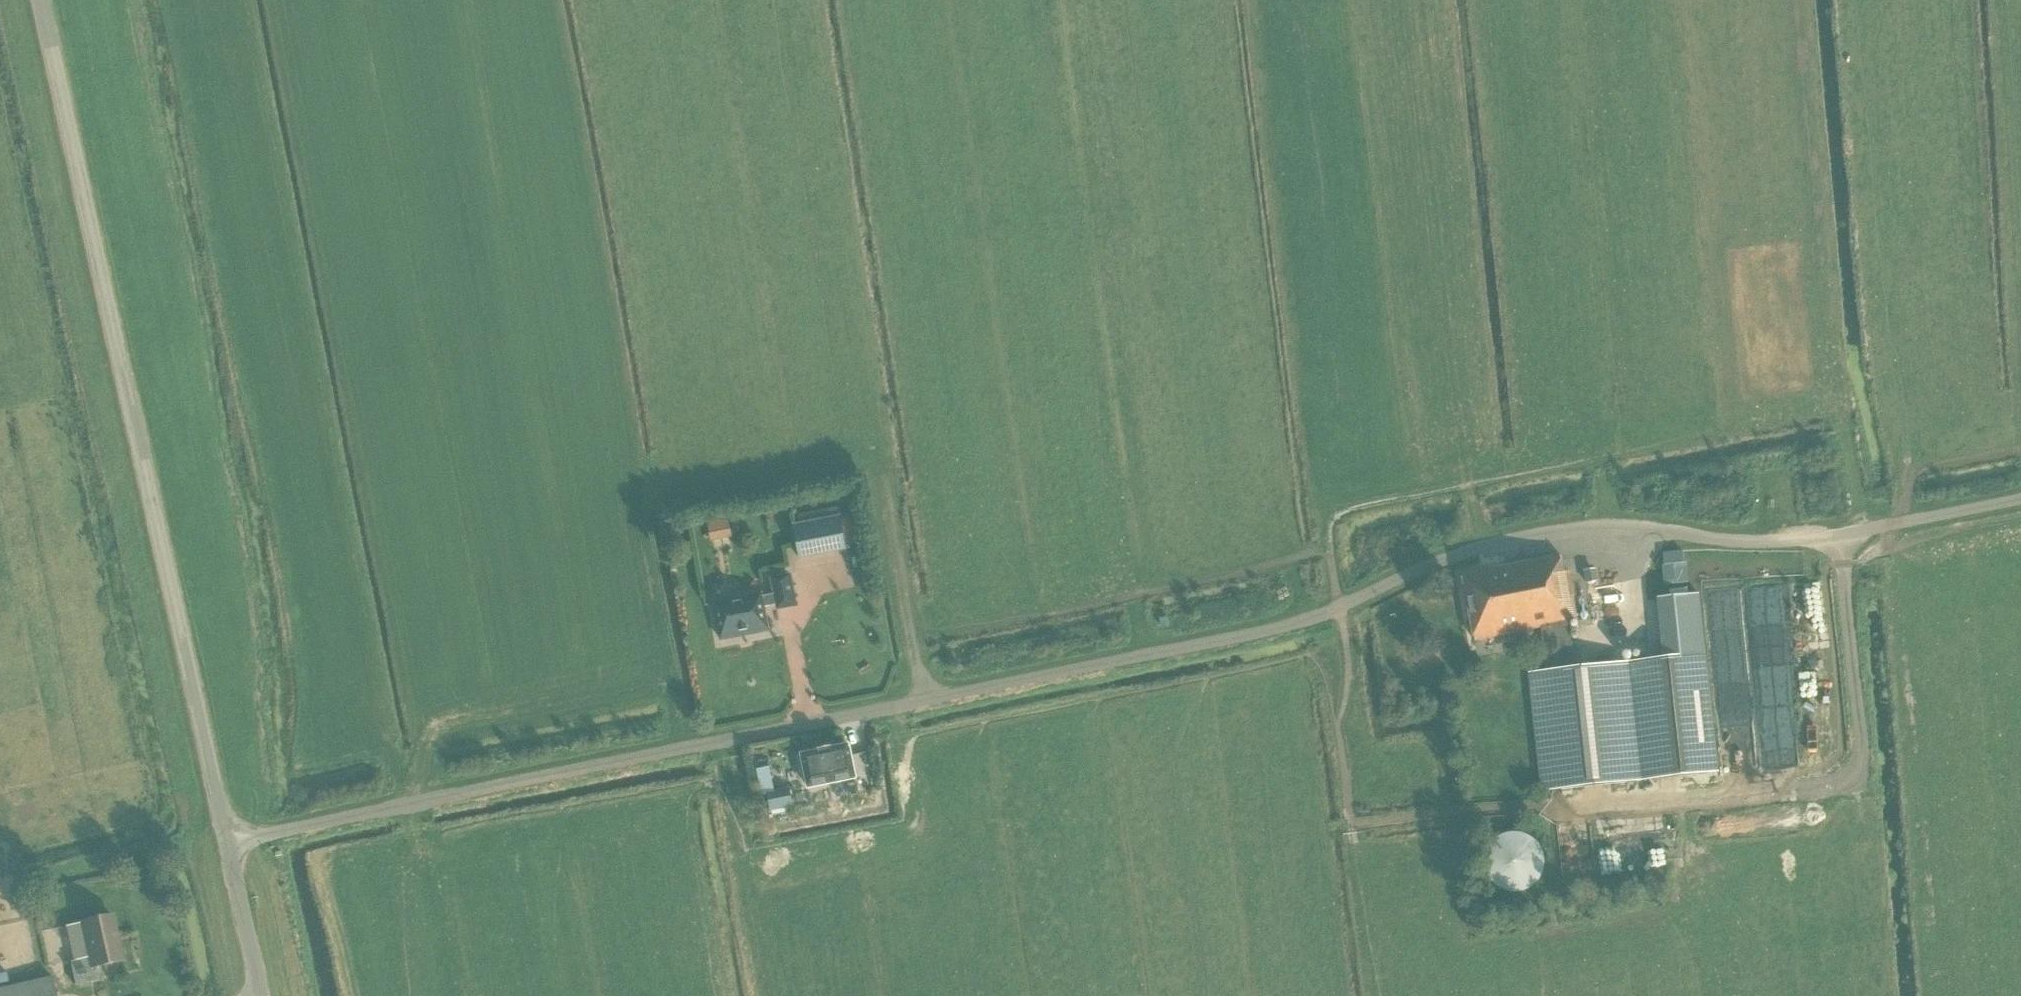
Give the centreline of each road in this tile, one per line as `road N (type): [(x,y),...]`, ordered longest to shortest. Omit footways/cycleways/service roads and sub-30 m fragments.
road 1 (unclassified): [(232,843),(1241,640),(1508,544),(1605,529),(1740,540),(1872,531),(2020,501)]
road 2 (unclassified): [(35,0),(232,843)]
road 3 (unclassified): [(265,995),(232,843)]

